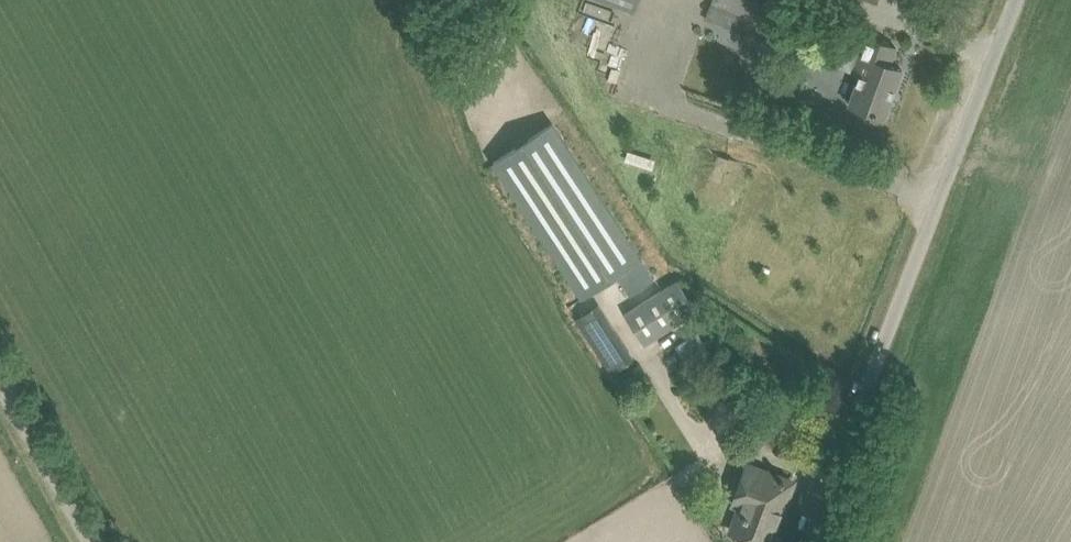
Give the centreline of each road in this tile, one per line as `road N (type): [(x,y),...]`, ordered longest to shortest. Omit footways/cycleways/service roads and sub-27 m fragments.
road 1 (unclassified): [(807,541),(1016,0)]
road 2 (unclassified): [(93,541),(0,379)]

